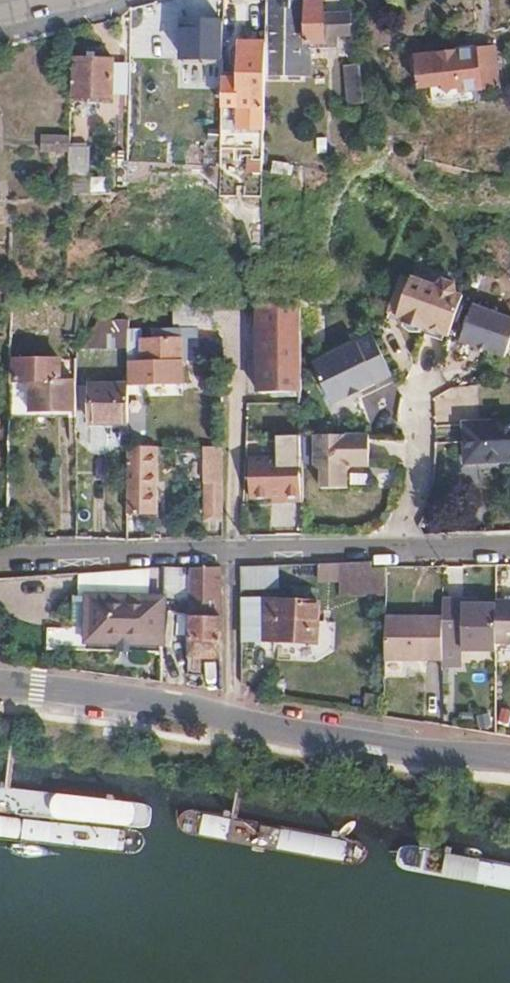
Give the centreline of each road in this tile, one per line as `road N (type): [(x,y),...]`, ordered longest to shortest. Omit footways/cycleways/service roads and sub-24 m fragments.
road 1 (residential): [(0,685),(166,706),(407,754),(509,762)]
road 2 (residential): [(0,558),(509,544)]

